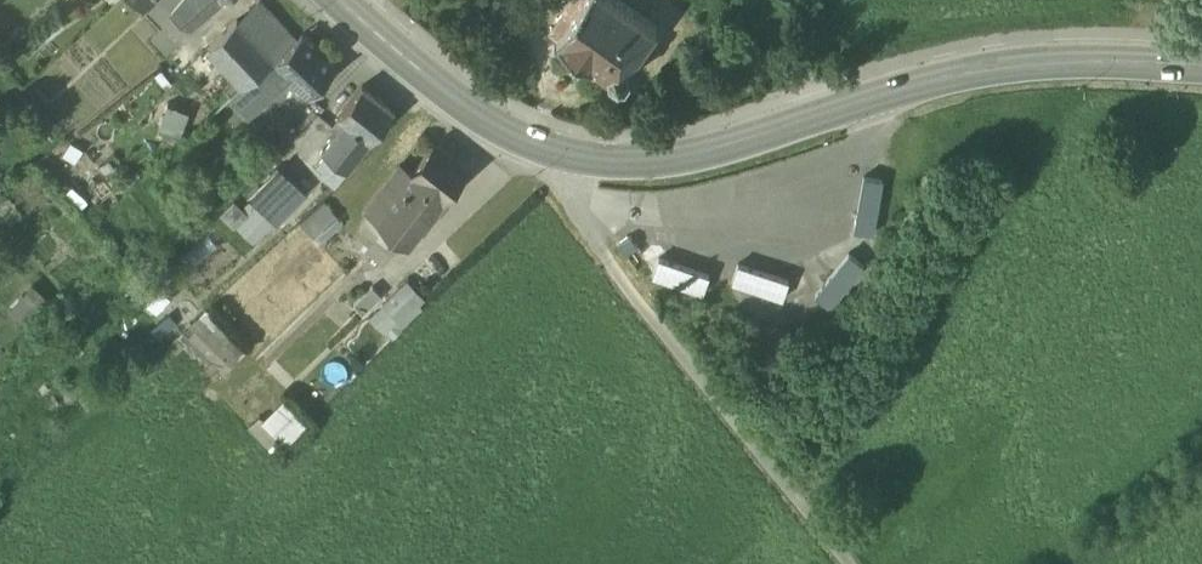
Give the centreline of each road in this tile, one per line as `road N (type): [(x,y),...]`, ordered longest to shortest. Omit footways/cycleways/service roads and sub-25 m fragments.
road 1 (secondary): [(1201,61),(1007,65),(882,93),(688,158),(614,164),(518,139),(336,0)]
road 2 (track): [(846,563),(549,189),(518,139)]

